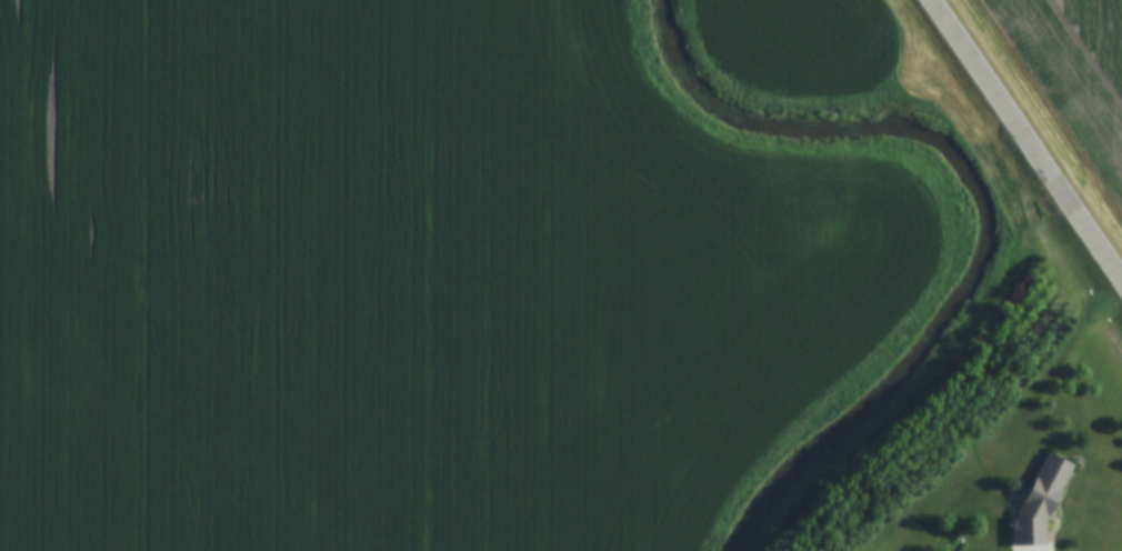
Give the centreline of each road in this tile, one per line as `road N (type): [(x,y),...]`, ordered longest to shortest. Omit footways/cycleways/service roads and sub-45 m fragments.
road 1 (tertiary): [(1121,275),(937,0)]

